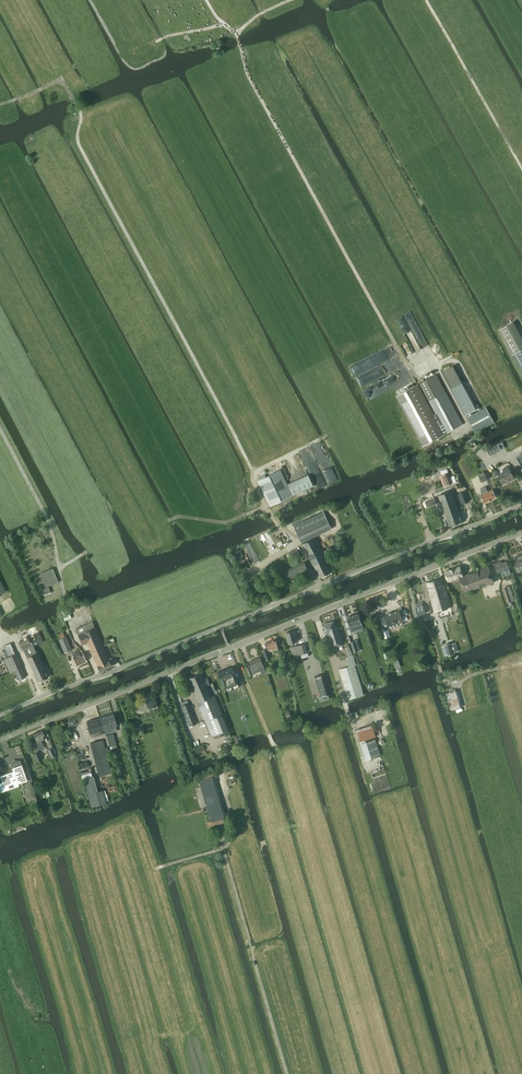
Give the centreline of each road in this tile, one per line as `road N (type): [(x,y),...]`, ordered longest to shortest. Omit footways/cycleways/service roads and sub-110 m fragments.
road 1 (track): [(279,527),(78,142),(80,112),(61,79),(0,105)]
road 2 (unclassified): [(0,714),(521,506)]
road 3 (tertiary): [(0,739),(521,532)]
road 4 (track): [(477,453),(436,368),(415,376),(306,182),(237,34),(207,0)]
road 5 (track): [(287,1073),(223,850),(235,829),(218,754)]
road 6 (track): [(70,609),(49,522),(0,429)]
road 7 (track): [(521,169),(426,0)]

